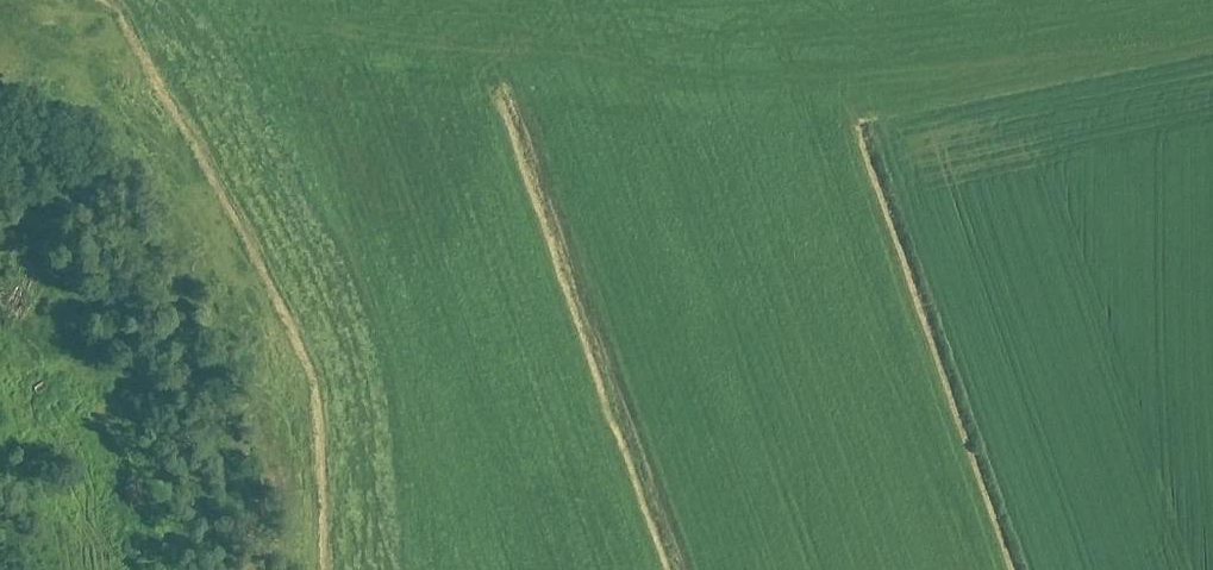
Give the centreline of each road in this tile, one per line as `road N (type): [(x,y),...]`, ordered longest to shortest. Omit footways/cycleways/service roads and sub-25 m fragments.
road 1 (track): [(127,569),(82,419),(43,378)]

